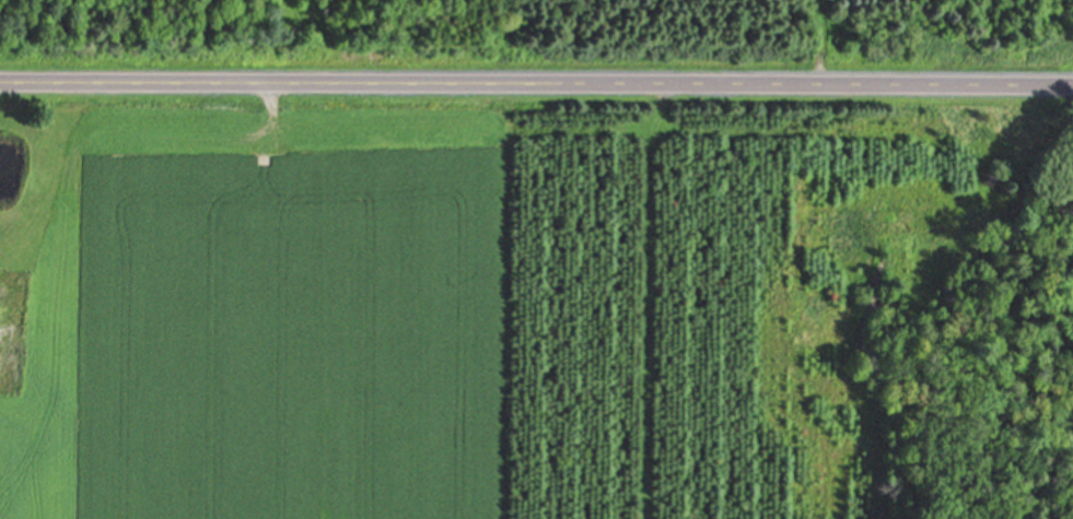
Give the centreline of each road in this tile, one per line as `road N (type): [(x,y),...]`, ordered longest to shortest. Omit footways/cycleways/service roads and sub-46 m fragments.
road 1 (secondary): [(0,85),(1072,87)]

